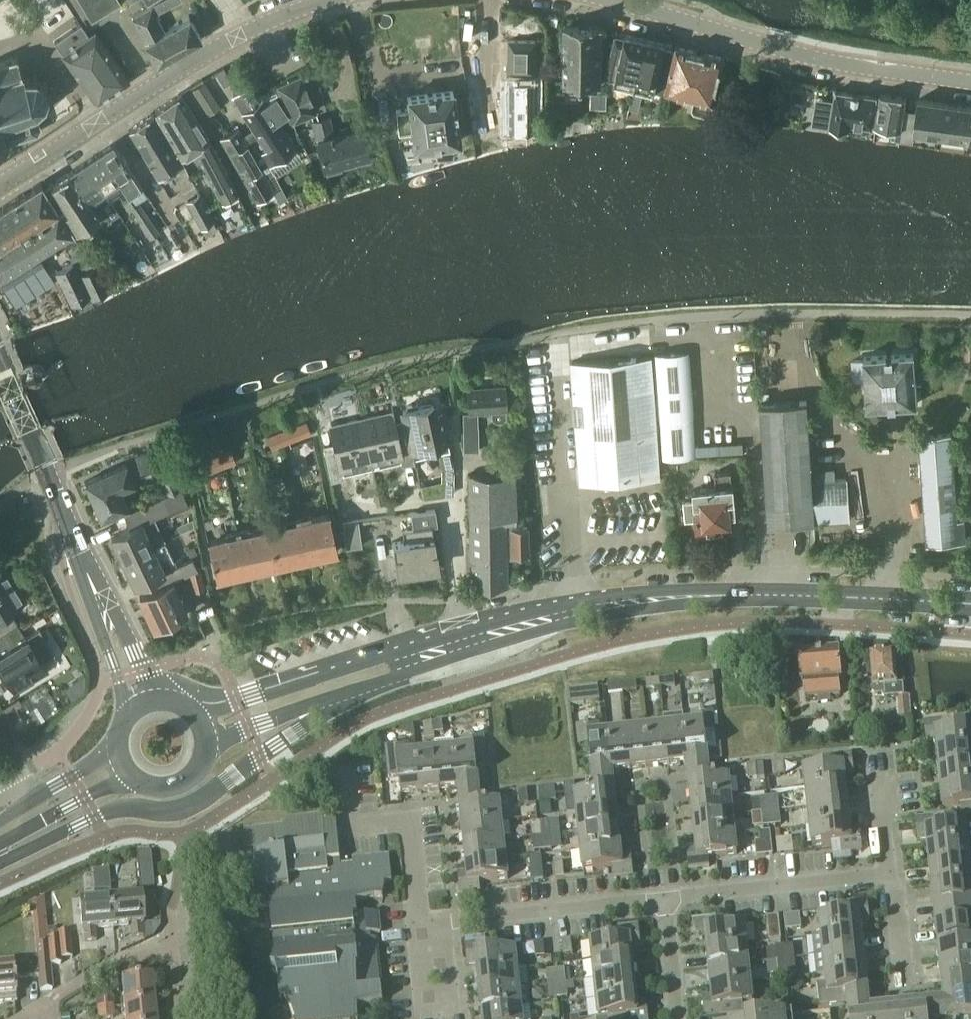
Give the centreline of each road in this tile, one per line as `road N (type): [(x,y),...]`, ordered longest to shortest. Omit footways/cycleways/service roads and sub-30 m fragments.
road 1 (secondary): [(641,599),(473,627),(198,712)]
road 2 (secondary): [(0,854),(115,810),(196,803),(341,695)]
road 3 (tertiary): [(0,184),(233,41),(337,0)]
road 4 (tertiary): [(607,0),(839,63),(970,81)]
road 5 (secondary): [(970,602),(811,593),(641,599)]
road 6 (secondary): [(341,695),(641,599)]
road 7 (residential): [(664,899),(895,869)]
road 8 (residential): [(342,771),(349,828),(406,821),(419,926)]
road 9 (residential): [(450,924),(664,899)]
road 10 (residential): [(419,926),(426,1011),(456,1008),(450,924)]
road 11 (tertiary): [(85,561),(129,713)]
road 12 (tertiary): [(156,698),(85,561)]
road 13 (secondary): [(0,840),(128,771)]
road 14 (secondary): [(209,740),(341,695)]
road 15 (tertiary): [(52,478),(0,359)]
road 16 (residential): [(895,869),(879,748)]
road 17 (residential): [(677,1018),(664,899)]

